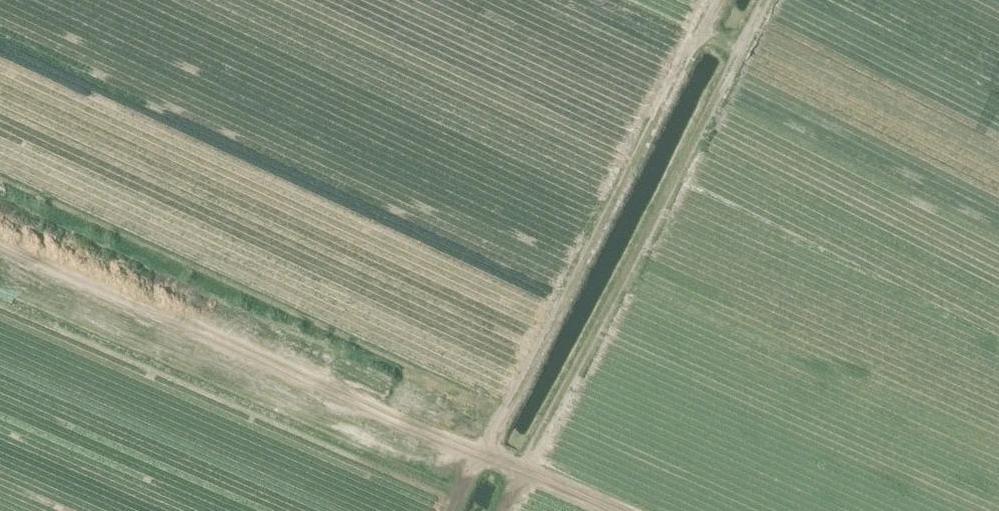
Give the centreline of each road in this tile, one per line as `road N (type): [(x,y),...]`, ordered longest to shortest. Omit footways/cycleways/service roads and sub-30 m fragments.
road 1 (track): [(0,239),(450,456),(495,457),(620,510)]
road 2 (track): [(502,510),(765,0)]
road 3 (track): [(495,457),(498,427),(717,0)]

